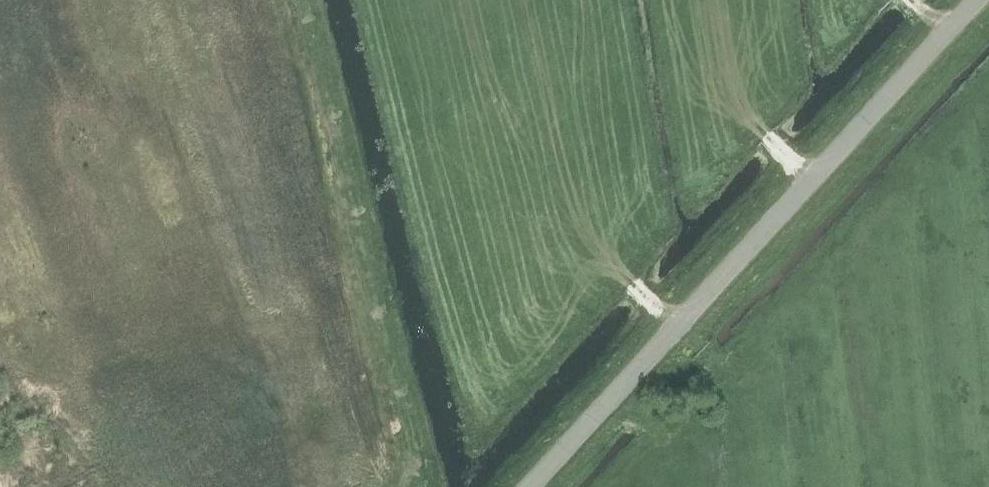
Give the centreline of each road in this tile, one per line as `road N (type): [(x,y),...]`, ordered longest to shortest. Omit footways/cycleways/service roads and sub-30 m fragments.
road 1 (unclassified): [(537,486),(981,0)]

